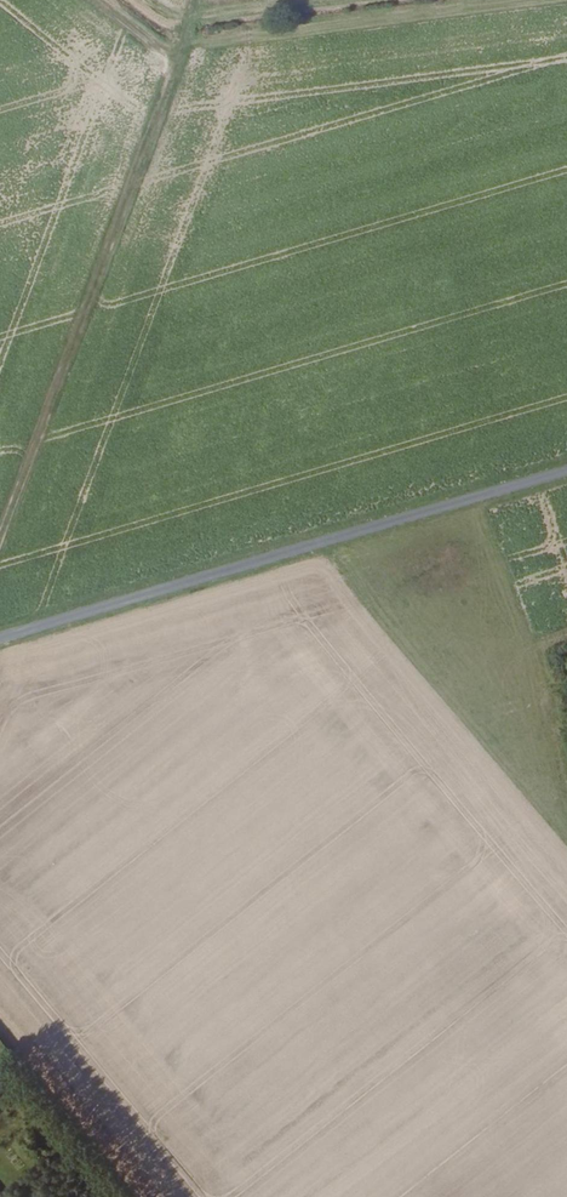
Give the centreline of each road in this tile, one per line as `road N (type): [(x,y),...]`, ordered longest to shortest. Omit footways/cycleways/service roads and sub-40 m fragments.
road 1 (track): [(0,599),(209,0)]
road 2 (track): [(0,637),(566,470)]

